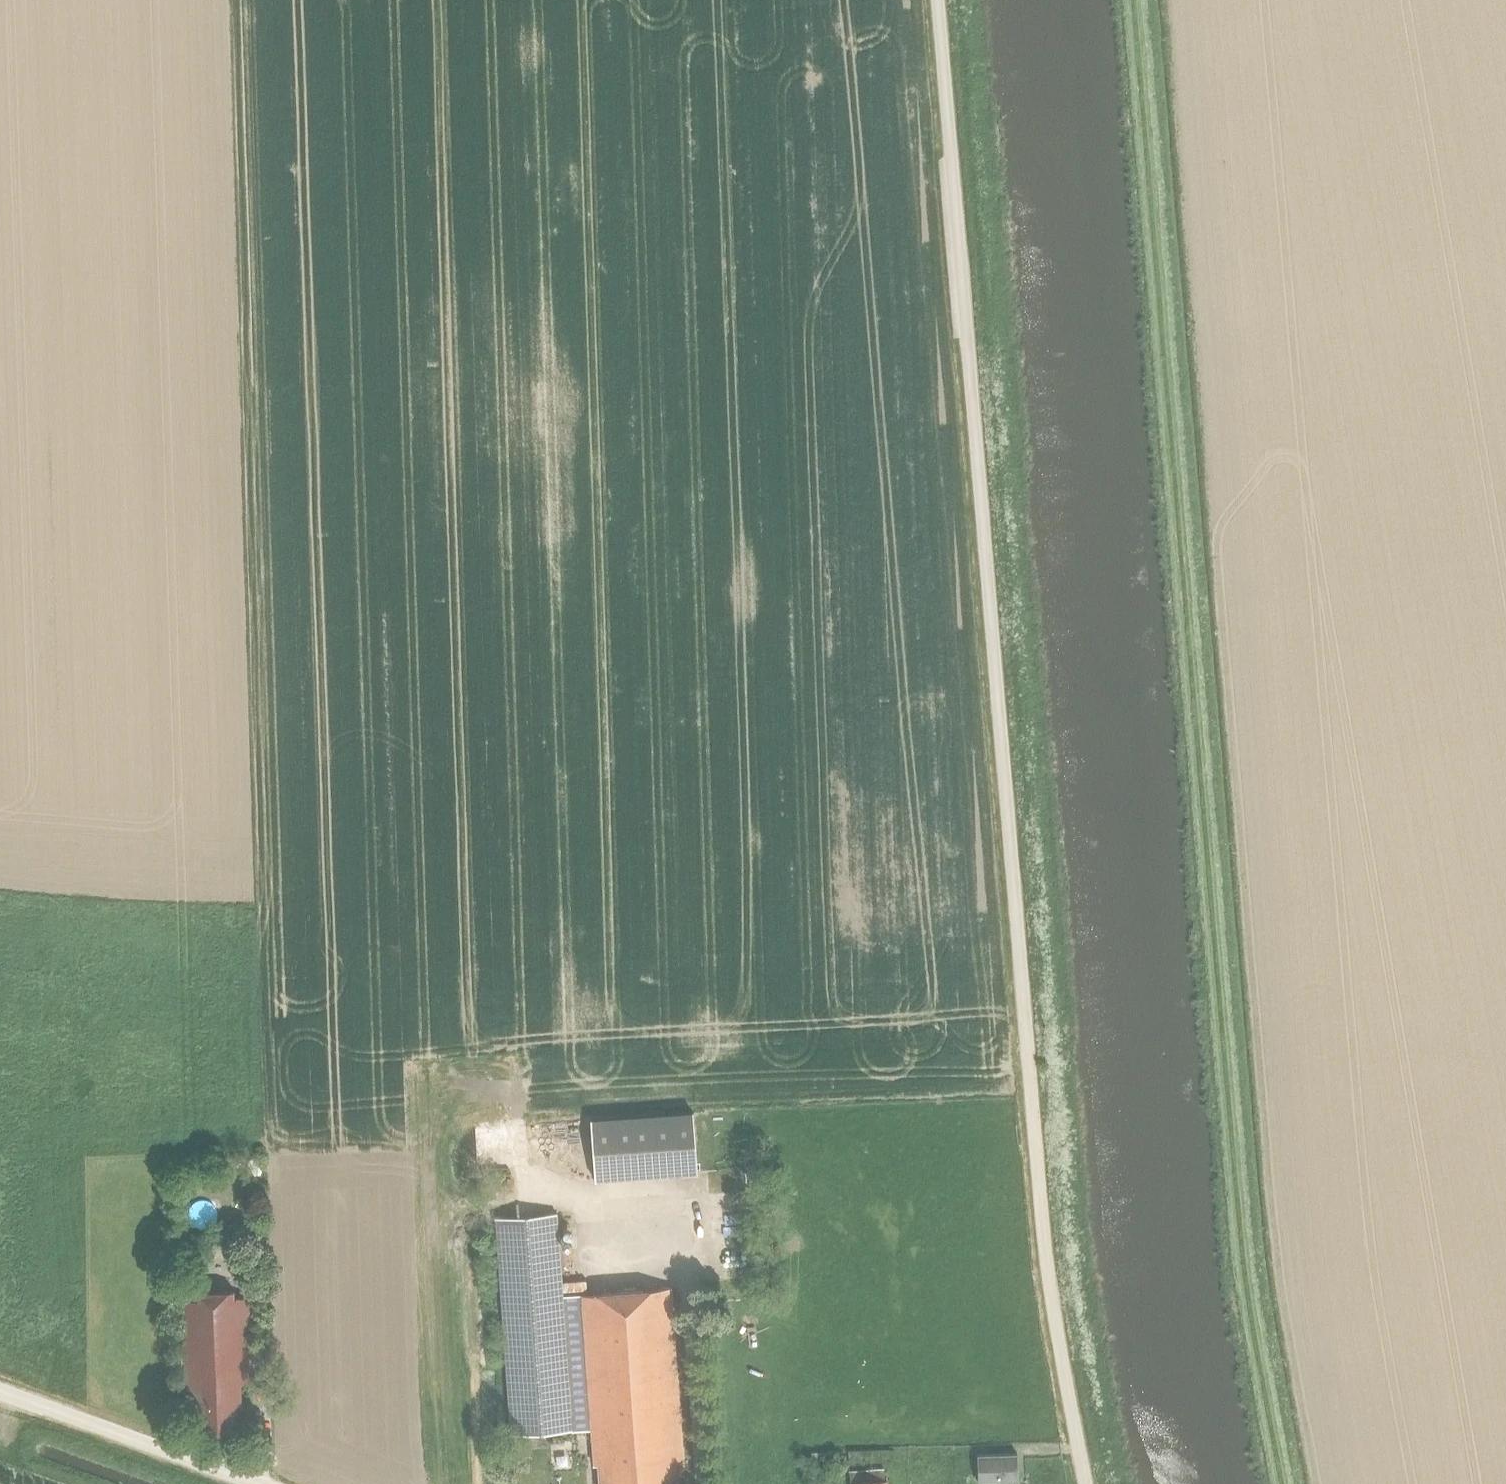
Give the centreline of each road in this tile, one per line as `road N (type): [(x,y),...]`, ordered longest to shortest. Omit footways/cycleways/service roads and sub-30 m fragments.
road 1 (unclassified): [(1086,1483),(1052,1297),(938,0)]
road 2 (unclassified): [(255,1483),(0,1392)]

